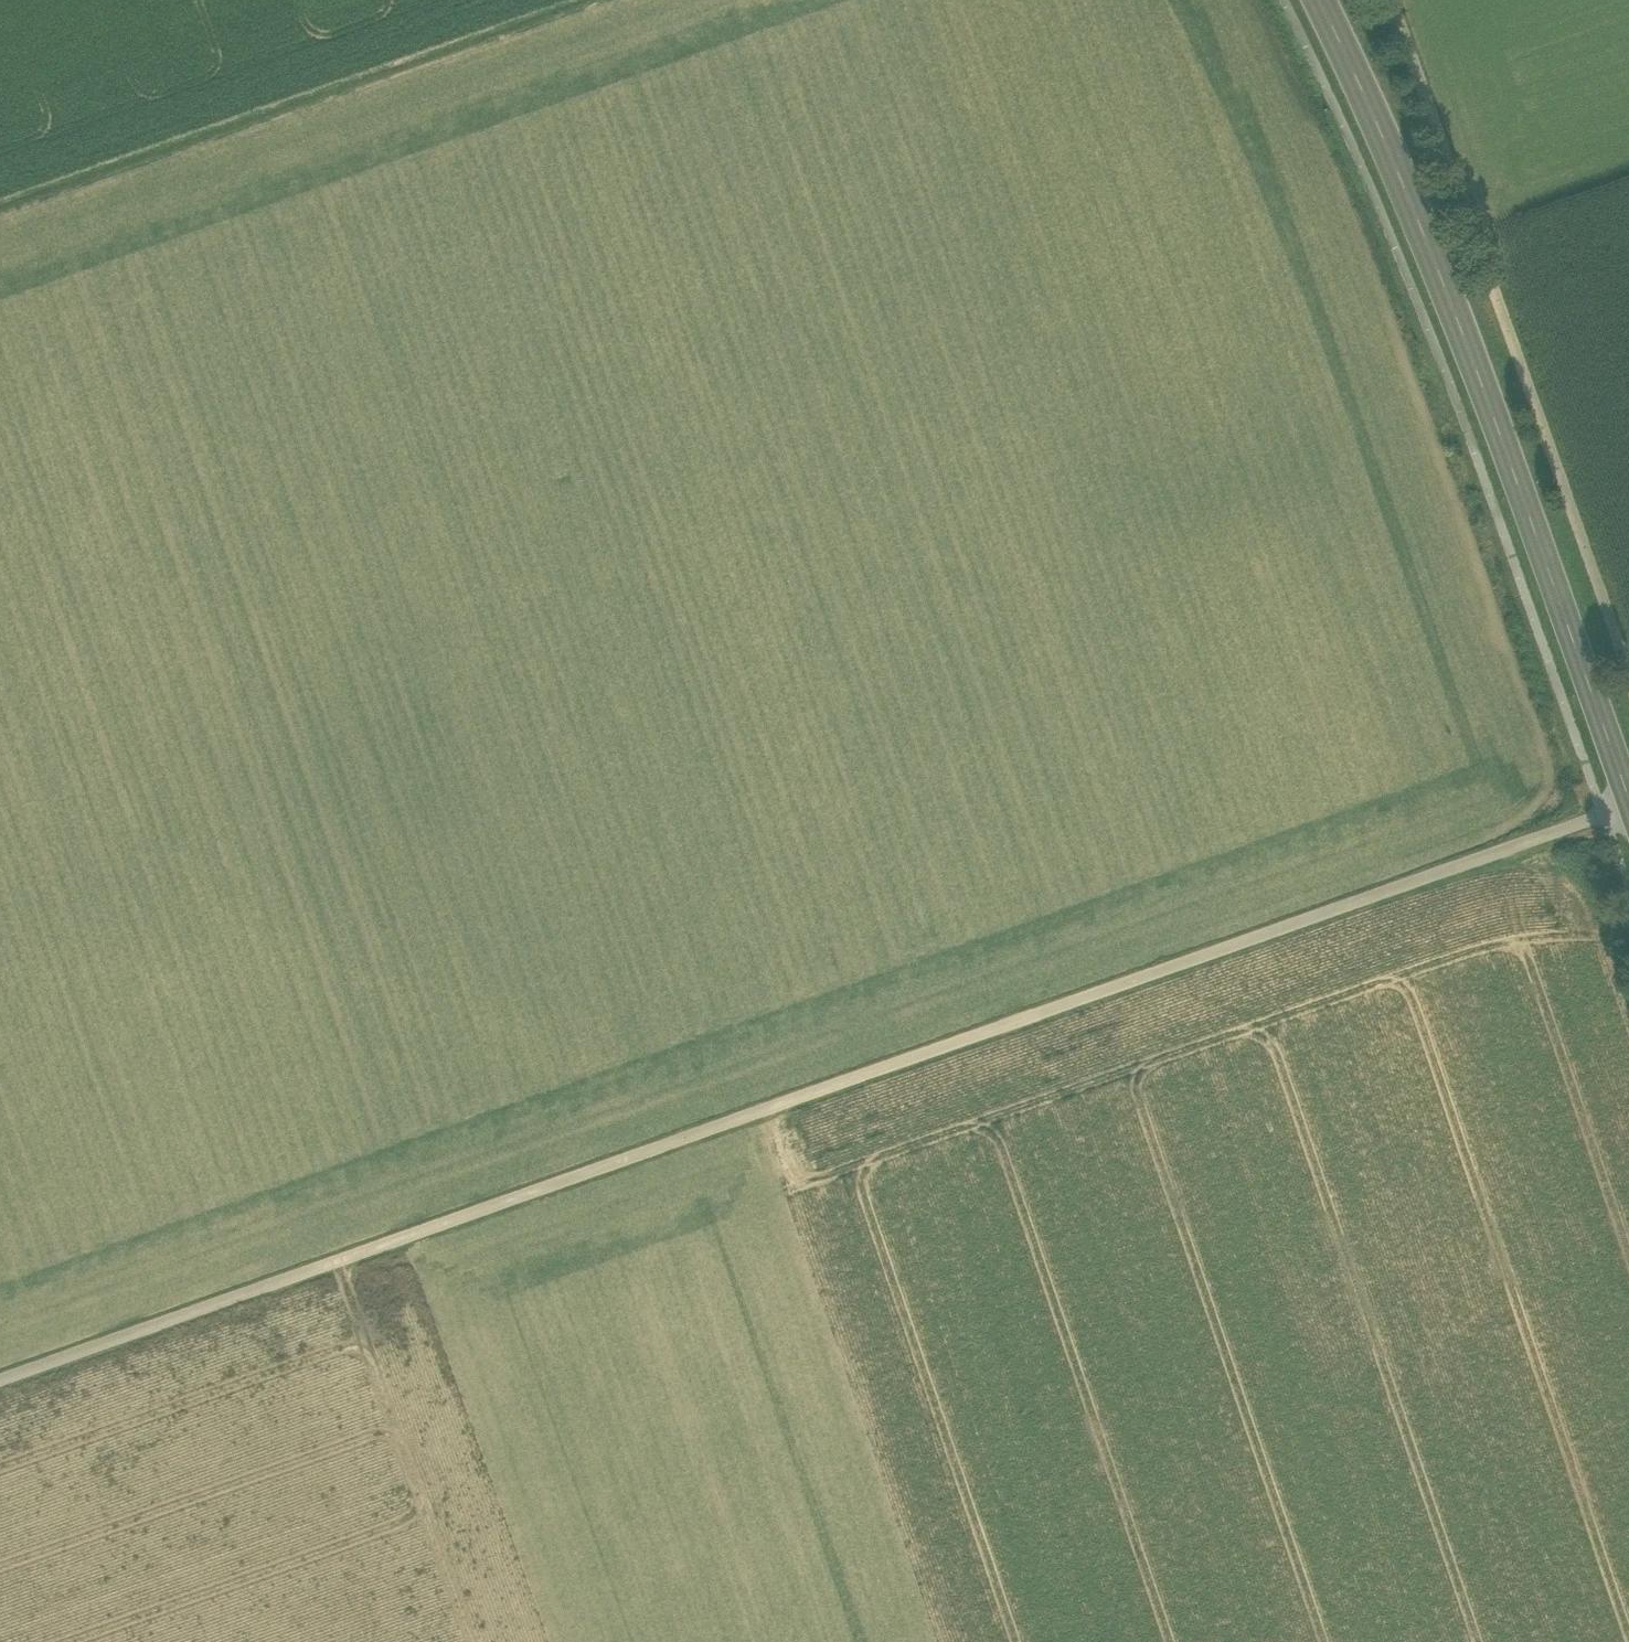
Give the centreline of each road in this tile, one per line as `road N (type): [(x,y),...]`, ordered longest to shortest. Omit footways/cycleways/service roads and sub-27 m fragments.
road 1 (track): [(0,1380),(1628,804)]
road 2 (secondary): [(1318,0),(1421,229),(1628,799)]
road 3 (track): [(1393,0),(1628,670)]

